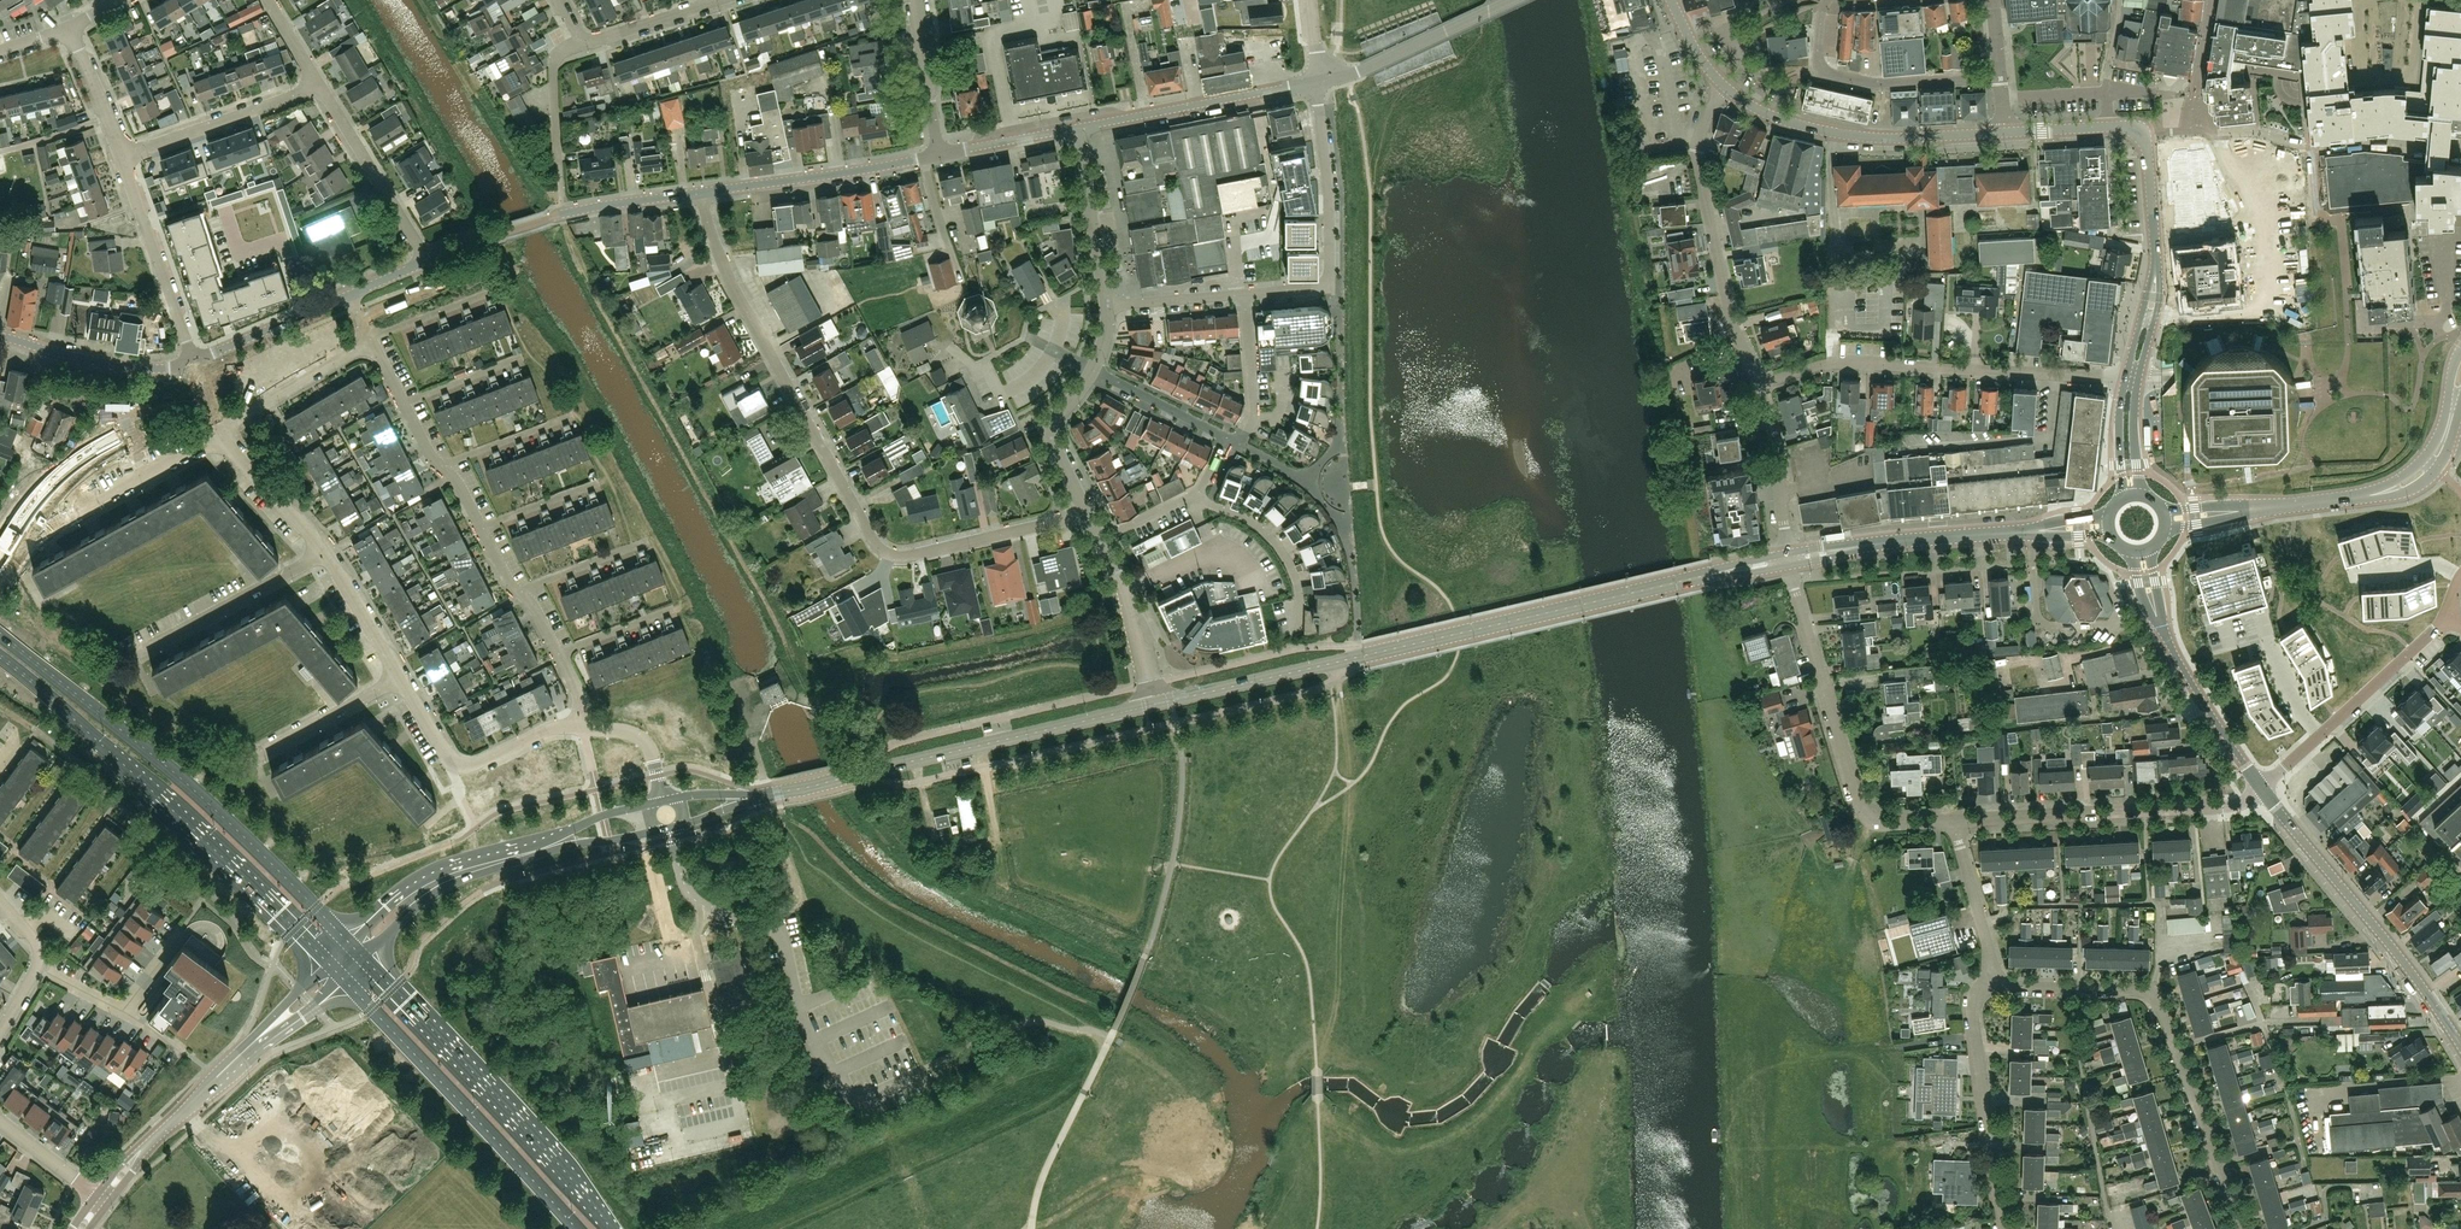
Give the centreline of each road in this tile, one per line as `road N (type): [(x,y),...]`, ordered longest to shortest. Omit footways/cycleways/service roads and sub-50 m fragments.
road 1 (secondary): [(1157,705),(1787,560)]
road 2 (residential): [(1087,514),(903,558),(880,549),(738,295),(701,192)]
road 3 (primary): [(350,943),(190,786),(0,633)]
road 4 (primary): [(0,659),(135,775),(329,964)]
road 5 (track): [(1336,662),(1349,787),(1336,994),(1317,1074)]
road 6 (residential): [(2242,1228),(2150,992),(1989,978)]
road 7 (secondary): [(753,798),(1157,705)]
road 8 (residential): [(2126,379),(1841,364),(1758,385)]
road 9 (primary): [(609,1228),(364,958)]
road 10 (residential): [(1954,821),(1879,824),(1864,813),(1787,560)]
road 11 (primary): [(343,978),(575,1228)]
road 12 (track): [(1318,1095),(1346,1134),(1391,1153),(1426,1148),(1474,1123),(1506,1092),(1544,1030),(1570,1010)]
road 13 (tertiary): [(2460,1052),(2261,789)]
road 14 (residential): [(1758,385),(1731,324),(1698,159),(1710,110),(1725,86)]
road 15 (residential): [(1954,821),(2237,805),(2261,789)]
road 16 (unclassified): [(2004,132),(1830,132),(1769,114),(1725,86)]
road 17 (residential): [(1245,295),(1331,283),(1317,81)]
road 18 (unclassified): [(428,261),(562,214),(701,192)]
road 19 (residential): [(2003,1228),(1973,1015),(1989,978)]
road 20 (residential): [(223,433),(25,547),(0,539)]
road 21 (unclassified): [(1075,128),(1317,81)]
road 22 (secondary): [(1787,560),(2030,532)]
road 23 (unclassified): [(701,192),(939,155)]
road 24 (unclassified): [(2000,76),(1878,83),(1829,74),(1819,63),(1821,13)]
road 25 (residential): [(130,659),(328,551)]
road 26 (unclassified): [(2404,143),(2312,147),(2252,131),(2187,140)]
road 27 (tertiary): [(102,1200),(254,1048)]
road 28 (residential): [(193,362),(122,160)]
road 29 (residential): [(122,160),(323,87)]
road 30 (unclassified): [(1317,81),(1366,68),(1511,0)]
road 31 (residential): [(323,87),(428,261)]
road 32 (unclassified): [(0,339),(124,366),(193,362)]
road 33 (residential): [(1299,633),(1298,588),(1280,549),(1197,491)]
road 34 (residential): [(2320,734),(2287,684),(2258,605),(2221,616)]
road 35 (residential): [(1108,307),(1075,128)]
road 36 (tertiary): [(2261,789),(2166,637)]
road 37 (residential): [(1157,705),(1123,588),(1097,537)]
road 38 (residential): [(1787,560),(1778,448),(1758,385)]
road 39 (secondary): [(2460,351),(2428,453),(2371,495)]
road 40 (residential): [(2320,734),(2450,613)]
road 41 (residential): [(223,433),(372,340)]
road 42 (unclassified): [(346,298),(294,346),(206,391)]
road 43 (residential): [(253,759),(401,677)]
road 44 (residential): [(1087,514),(1050,429),(1092,373)]
road 45 (residential): [(1989,978),(1987,942),(1954,821)]
road 46 (residential): [(328,551),(223,433)]
road 47 (secondary): [(482,862),(424,881),(350,943)]
road 48 (residential): [(939,155),(914,0)]
road 49 (secondary): [(364,958),(482,862)]
road 50 (residential): [(1092,373),(1226,440)]
road 51 (unclassified): [(2146,145),(2119,126),(2004,132)]
road 52 (residential): [(401,677),(328,551)]
road 53 (track): [(1027,1228),(1124,1182),(1148,1186),(1155,1197)]
road 54 (residential): [(441,467),(574,414)]
road 55 (unclassified): [(939,155),(1075,128)]
road 56 (residential): [(715,1),(584,43)]
road 57 (residential): [(1108,307),(1245,295)]
road 58 (residential): [(481,528),(609,478)]
road 59 (residential): [(122,160),(70,33)]
road 60 (residential): [(559,165),(554,66),(584,43)]
road 61 (residential): [(519,592),(646,542)]
road 62 (residential): [(455,763),(473,765),(543,731),(580,725)]
road 63 (residential): [(403,403),(527,355)]
road 64 (secondary): [(2371,495),(2428,479),(2460,413)]
road 65 (residential): [(560,655),(682,605)]
road 66 (secondary): [(541,846),(671,828)]
road 67 (secondary): [(663,800),(590,821),(541,846)]
road 68 (unclassified): [(2156,275),(2146,145)]
road 69 (residential): [(102,1200),(0,1121)]
road 70 (secondary): [(2243,510),(2371,495)]
road 71 (residential): [(580,725),(639,737),(663,800)]
road 72 (residential): [(372,340),(490,292)]
road 73 (residential): [(1251,421),(1245,295)]

